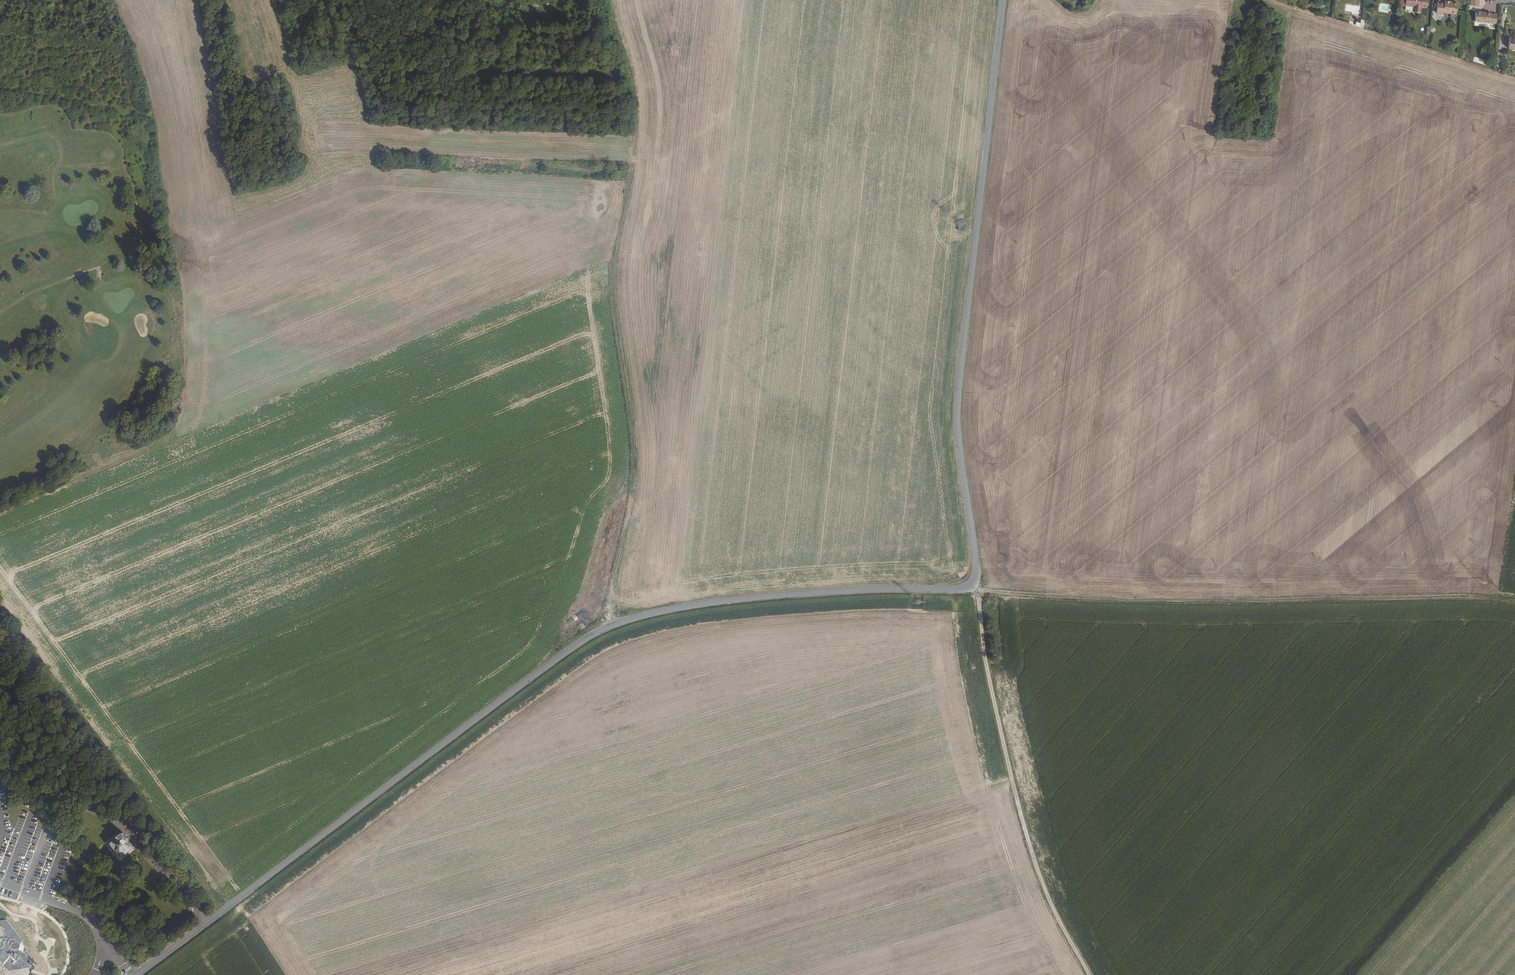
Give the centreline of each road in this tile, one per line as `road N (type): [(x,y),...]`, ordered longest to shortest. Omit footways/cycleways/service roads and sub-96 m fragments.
road 1 (tertiary): [(1003,0),(957,413),(974,584),(764,597),(613,625),(135,974)]
road 2 (track): [(1089,974),(1029,843),(974,584)]

